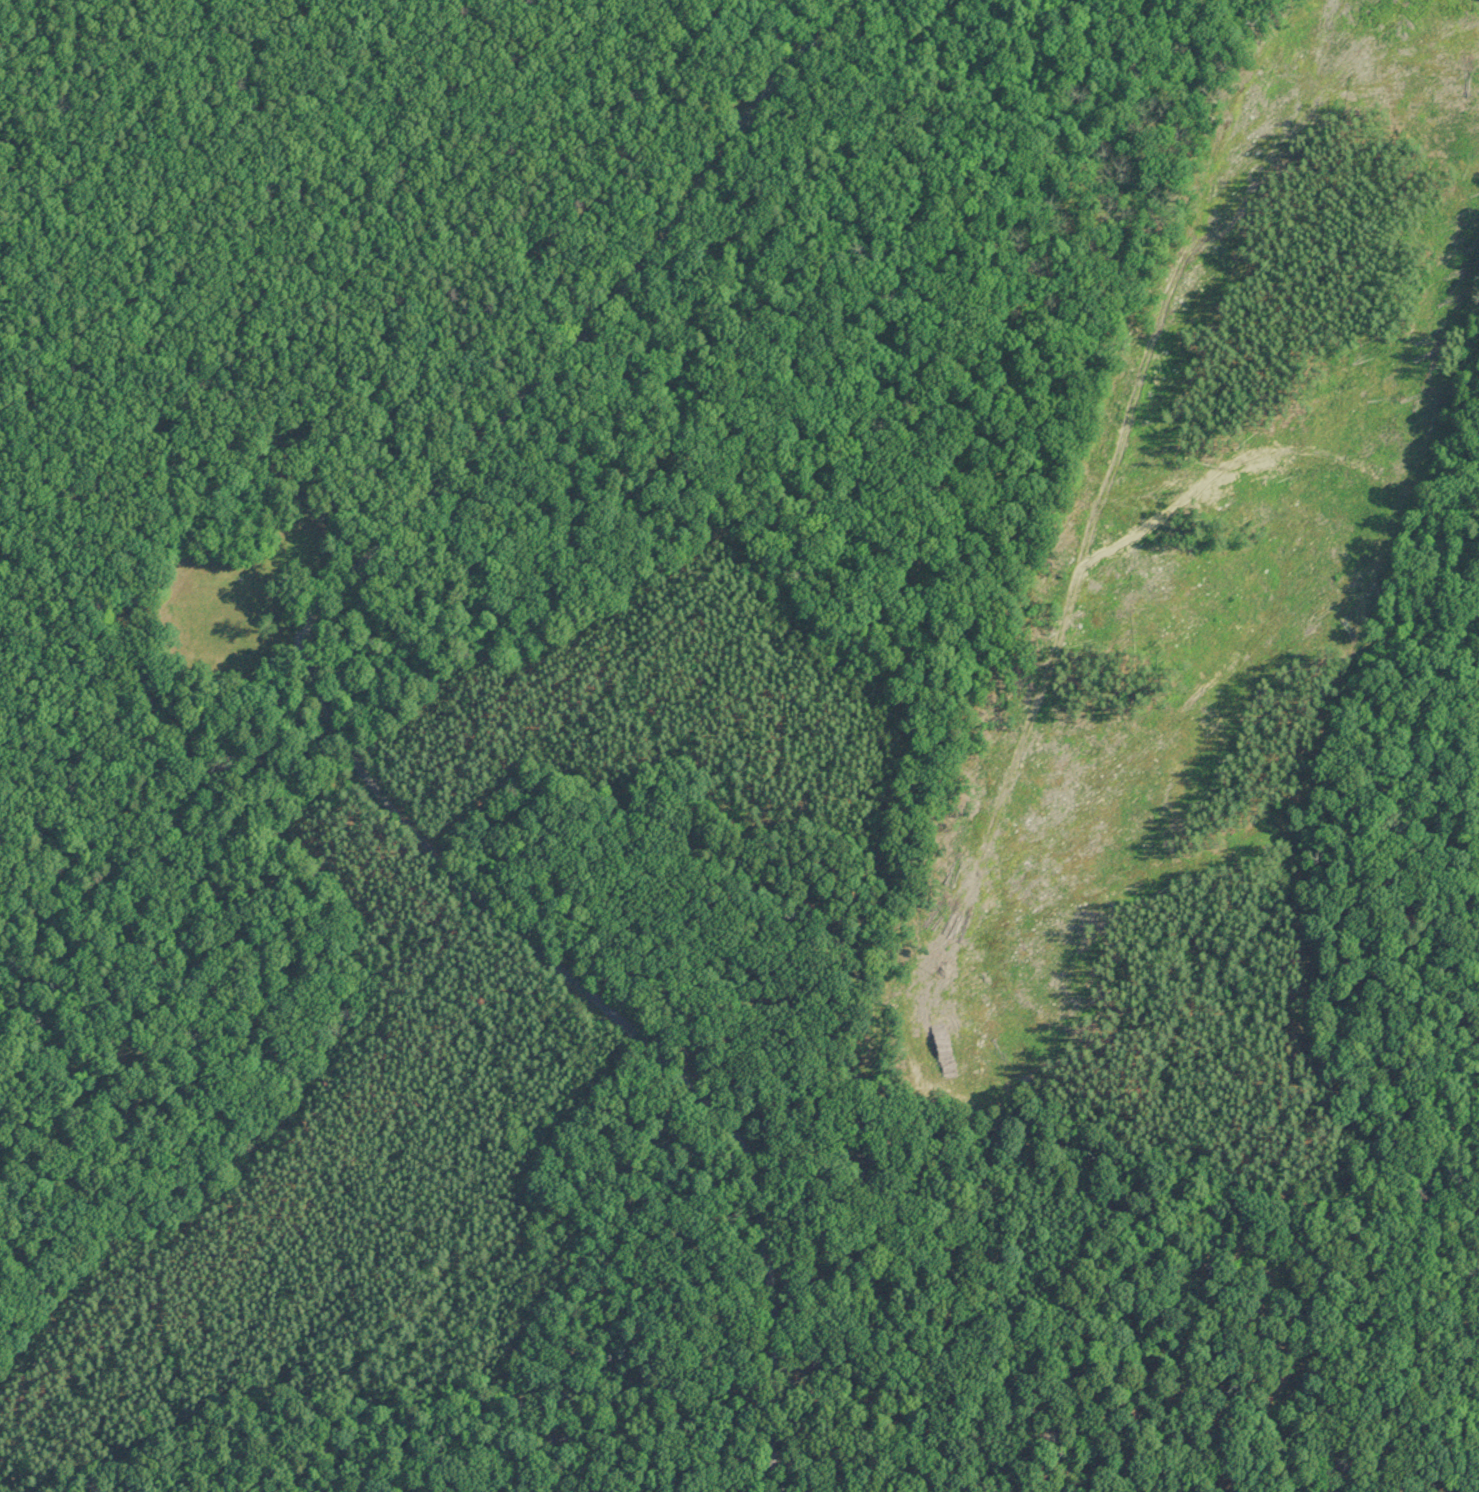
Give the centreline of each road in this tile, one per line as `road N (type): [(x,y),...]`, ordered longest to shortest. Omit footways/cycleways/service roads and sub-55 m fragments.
road 1 (residential): [(665,1491),(532,1133),(484,1053),(312,901),(217,833),(153,760)]
road 2 (track): [(378,549),(632,278),(786,69),(853,0)]
road 3 (track): [(0,987),(115,805),(198,707),(320,627),(378,549)]

